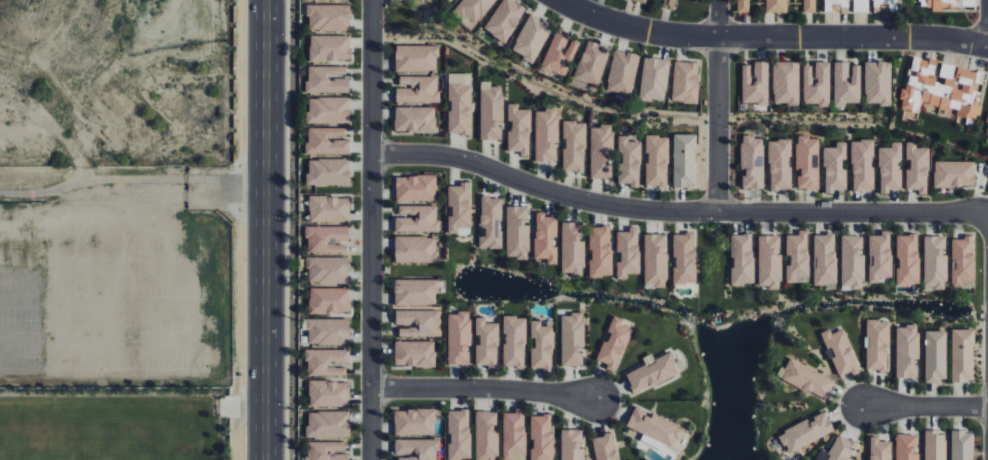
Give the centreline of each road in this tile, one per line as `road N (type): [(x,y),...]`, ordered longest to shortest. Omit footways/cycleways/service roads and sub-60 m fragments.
road 1 (residential): [(987,216),(629,209),(453,157),(371,155)]
road 2 (secondary): [(269,0),(268,459)]
road 3 (residential): [(372,0),(371,459)]
road 4 (residential): [(987,47),(648,32),(561,0)]
road 5 (residential): [(371,389),(598,400)]
road 6 (residential): [(718,213),(720,0)]
road 7 (residential): [(862,407),(987,407)]

